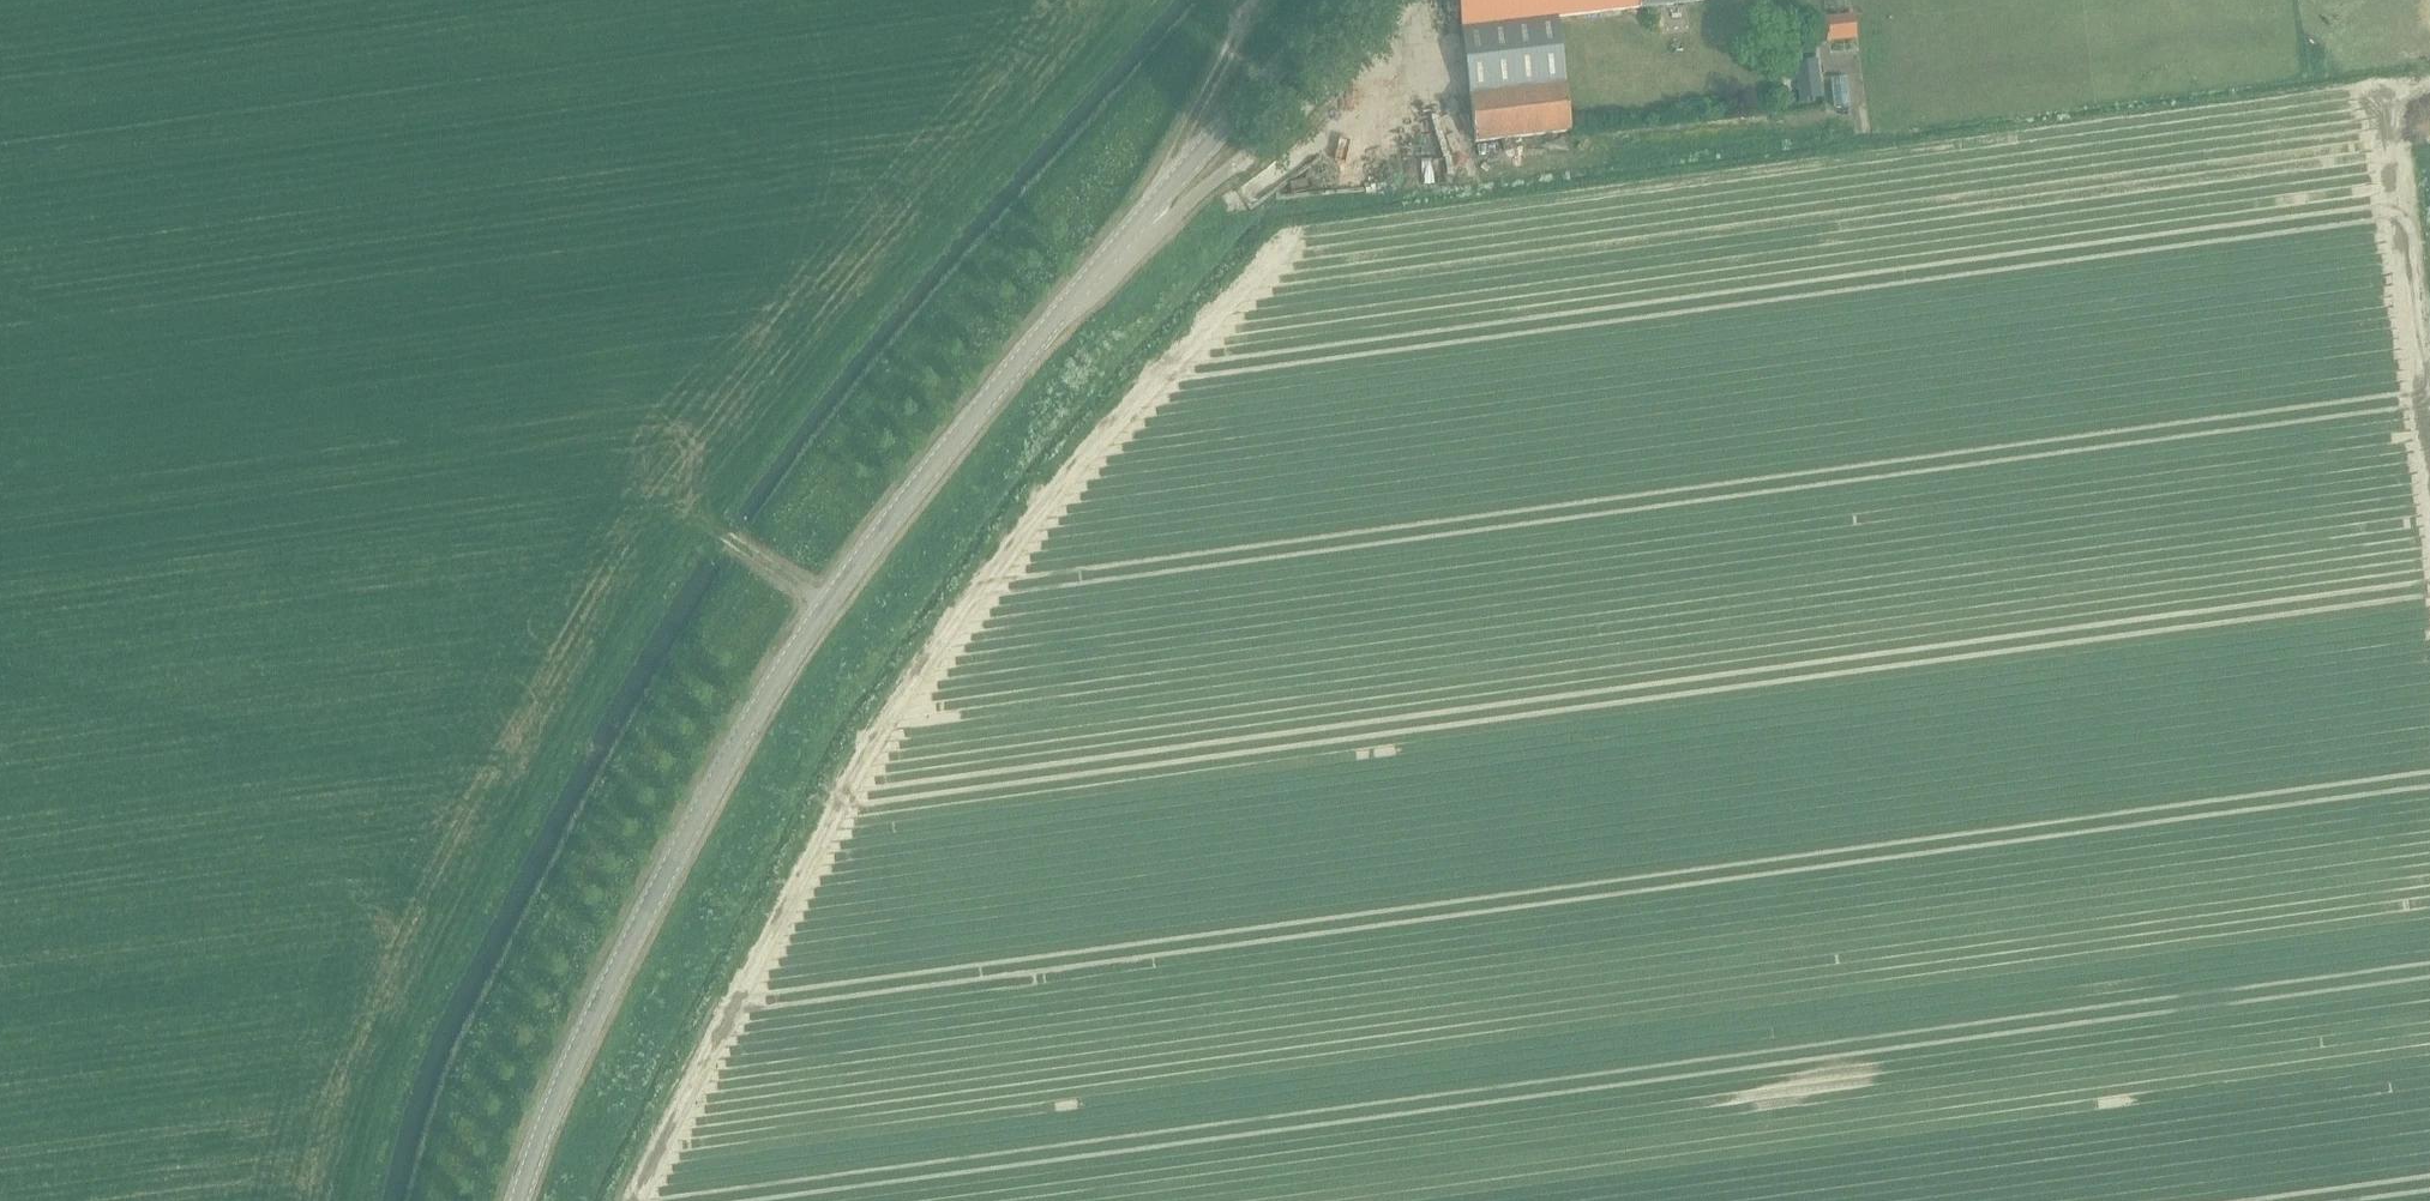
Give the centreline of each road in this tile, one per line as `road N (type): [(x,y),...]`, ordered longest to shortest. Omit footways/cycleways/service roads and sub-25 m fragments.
road 1 (tertiary): [(519,1200),(582,1040),(664,876),(826,606),(1041,334),(1343,0)]
road 2 (track): [(1155,205),(1251,6)]

